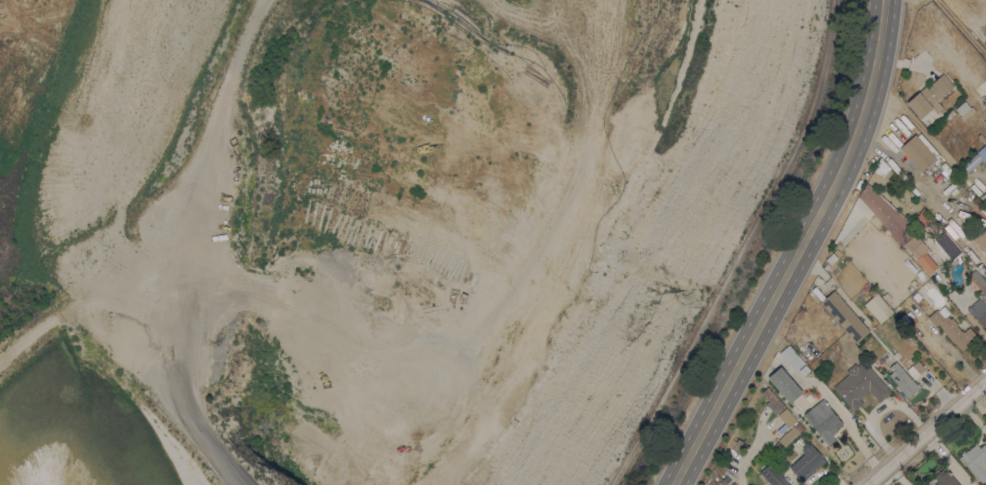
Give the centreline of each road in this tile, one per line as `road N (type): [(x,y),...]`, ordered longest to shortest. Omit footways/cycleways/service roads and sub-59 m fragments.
road 1 (track): [(179,244),(322,376),(392,393),(433,367),(500,312),(539,254),(565,173),(569,98),(558,64),(478,0)]
road 2 (secondary): [(675,484),(853,137),(877,56),(883,0)]
road 3 (track): [(267,0),(186,131),(179,244)]
road 4 (track): [(179,244),(167,363),(249,484)]
road 5 (track): [(0,357),(75,293),(112,238),(182,180)]
road 6 (residential): [(985,381),(868,484)]

